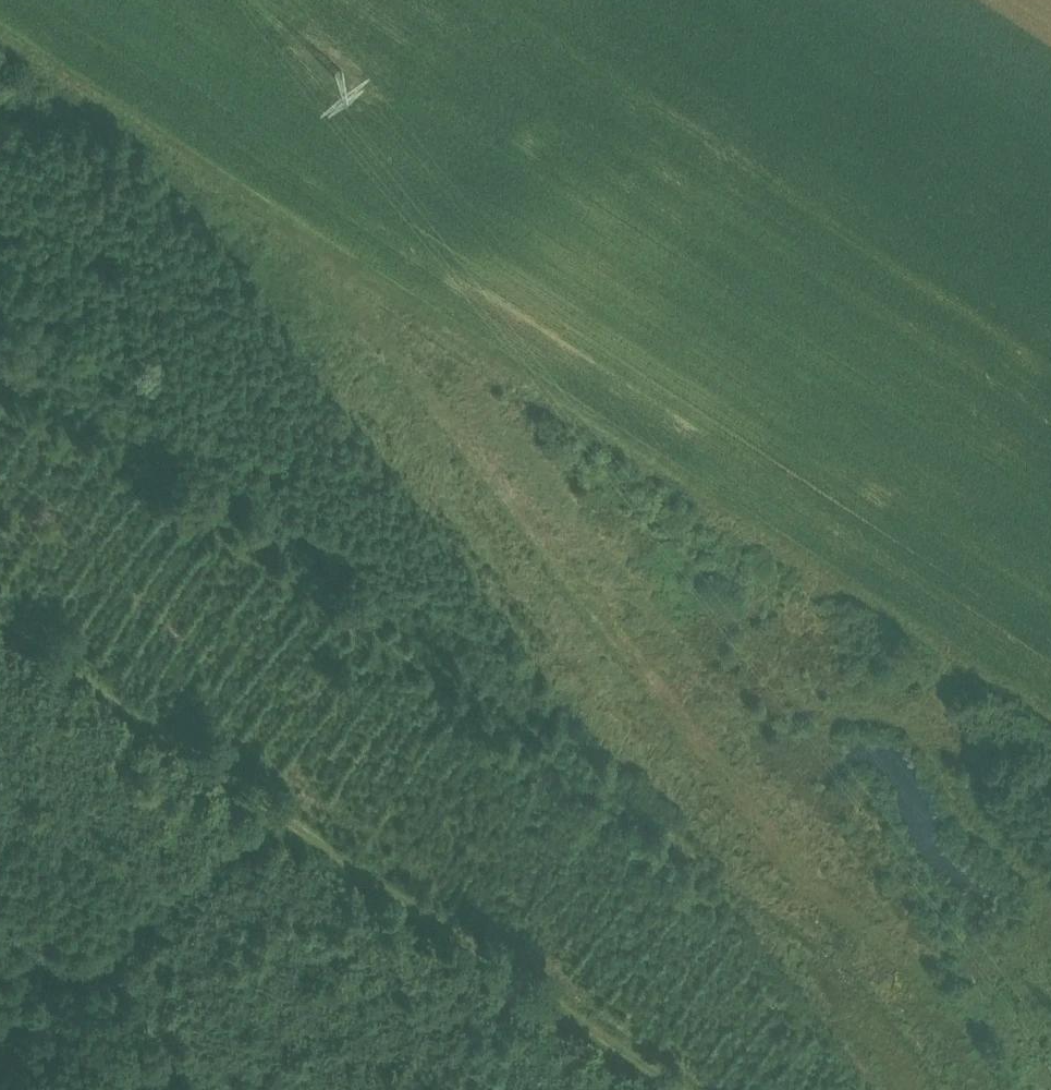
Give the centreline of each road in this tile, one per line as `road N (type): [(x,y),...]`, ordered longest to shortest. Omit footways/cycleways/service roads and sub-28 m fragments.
road 1 (track): [(635,1089),(563,1034),(497,998),(0,630)]

